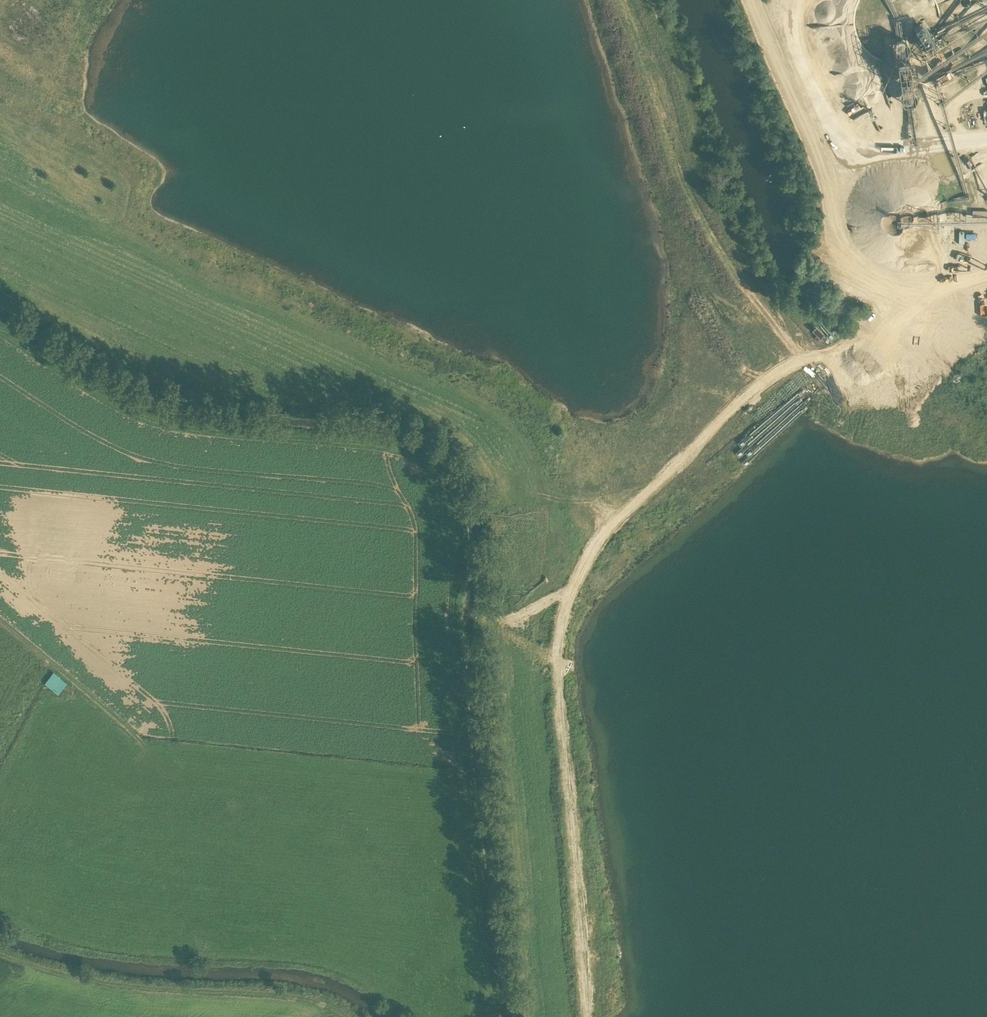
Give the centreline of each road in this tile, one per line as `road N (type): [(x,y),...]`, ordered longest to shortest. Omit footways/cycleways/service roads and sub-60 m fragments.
road 1 (track): [(0,334),(158,427),(234,443),(390,455),(437,471),(464,529),(469,756),(495,1013)]
road 2 (track): [(0,954),(77,979),(290,995),(351,1016)]
road 3 (track): [(800,0),(784,74),(822,167),(986,143)]
road 4 (track): [(142,744),(0,623)]

